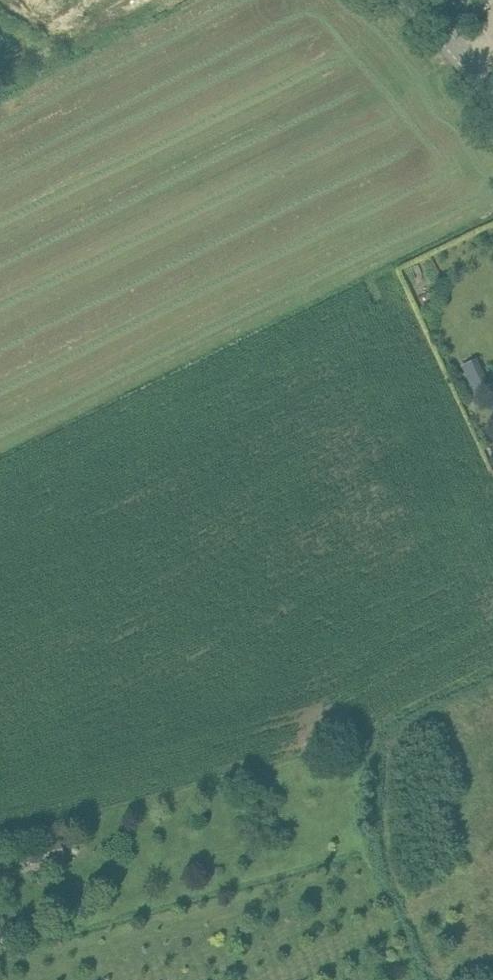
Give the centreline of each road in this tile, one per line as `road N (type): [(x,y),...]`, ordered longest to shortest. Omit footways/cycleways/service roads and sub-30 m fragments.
road 1 (tertiary): [(492,99),(406,0)]

